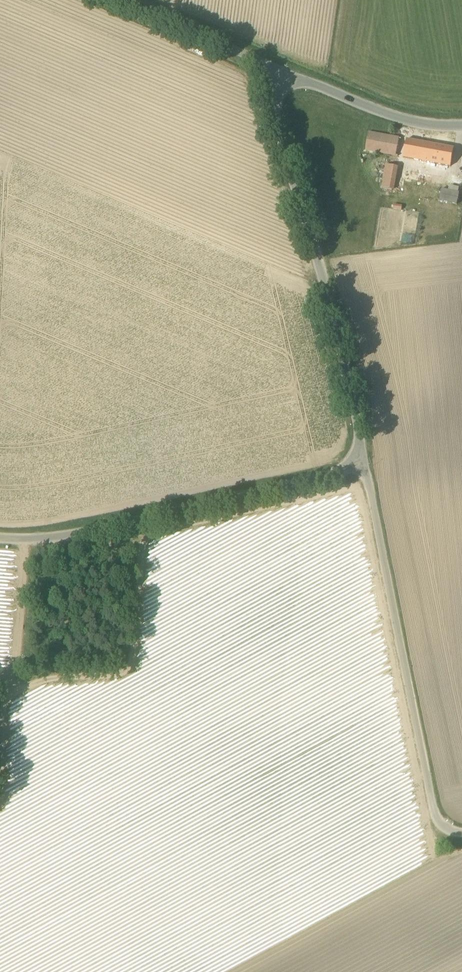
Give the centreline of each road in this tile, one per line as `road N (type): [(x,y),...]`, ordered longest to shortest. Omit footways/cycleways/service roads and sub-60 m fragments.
road 1 (unclassified): [(370,469),(276,114),(285,76)]
road 2 (unclassified): [(461,833),(437,812),(370,469)]
road 3 (unclassified): [(0,532),(71,533),(370,469)]
road 4 (unclassified): [(461,126),(409,122),(285,76)]
road 5 (unclassified): [(285,76),(125,0)]

